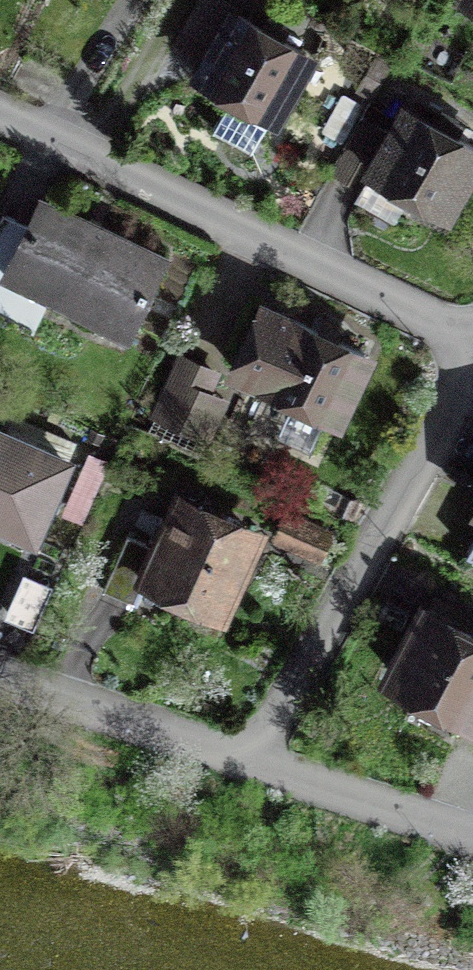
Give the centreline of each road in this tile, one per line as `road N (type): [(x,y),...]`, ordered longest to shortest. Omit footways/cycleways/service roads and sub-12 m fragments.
road 1 (residential): [(0,117),(472,342)]
road 2 (residential): [(472,388),(246,773)]
road 3 (residential): [(246,773),(0,689)]
road 4 (residential): [(472,849),(246,773)]

